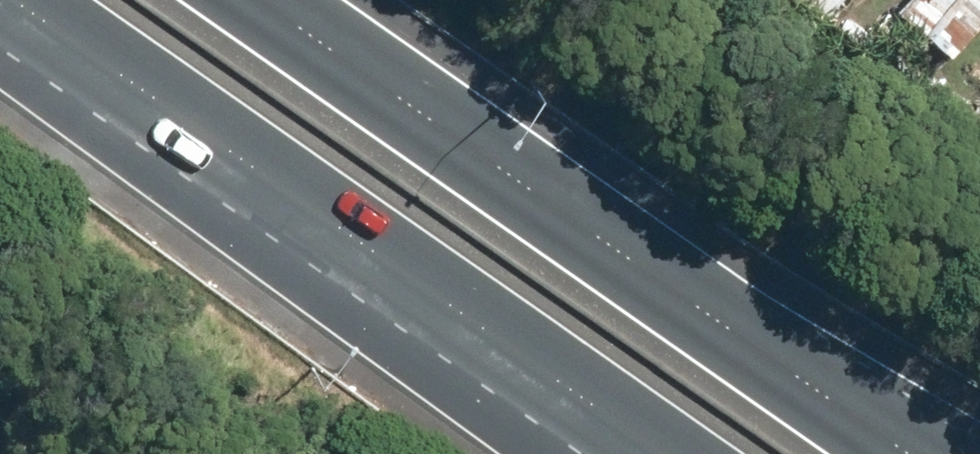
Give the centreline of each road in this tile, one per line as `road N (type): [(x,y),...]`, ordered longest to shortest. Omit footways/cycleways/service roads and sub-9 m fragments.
road 1 (motorway): [(647,453),(7,0)]
road 2 (motorway): [(269,0),(864,420)]

